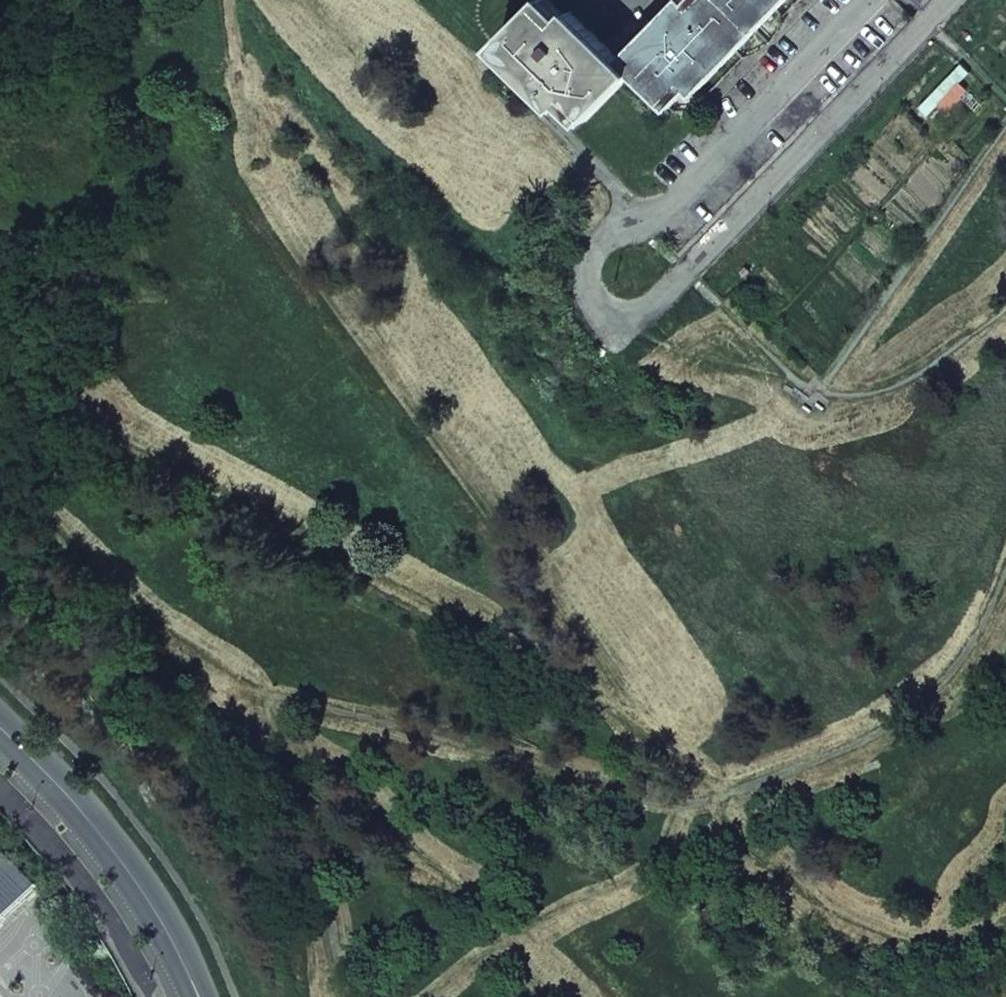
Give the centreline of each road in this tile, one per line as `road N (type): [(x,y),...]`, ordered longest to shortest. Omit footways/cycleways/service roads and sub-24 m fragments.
road 1 (residential): [(860,0),(650,217),(613,240),(601,275),(616,312),(651,315),(949,0)]
road 2 (tertiary): [(195,996),(140,880),(0,735)]

